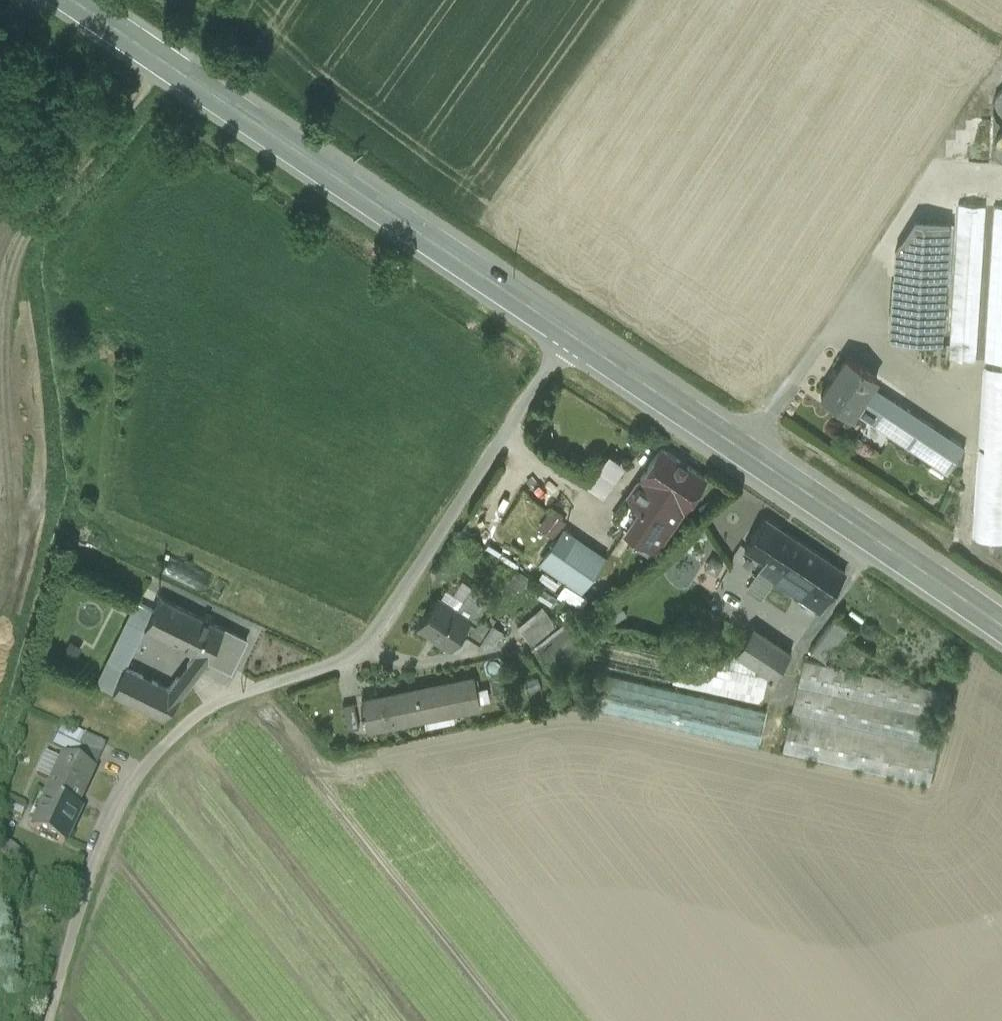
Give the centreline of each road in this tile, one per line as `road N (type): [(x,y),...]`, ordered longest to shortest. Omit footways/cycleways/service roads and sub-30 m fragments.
road 1 (unclassified): [(49,1020),(95,862),(142,770),(211,707),(360,648),(571,336)]
road 2 (secondary): [(571,336),(75,0)]
road 3 (secondary): [(1001,627),(571,336)]
road 4 (track): [(164,60),(42,214),(15,262),(4,366),(10,527)]

